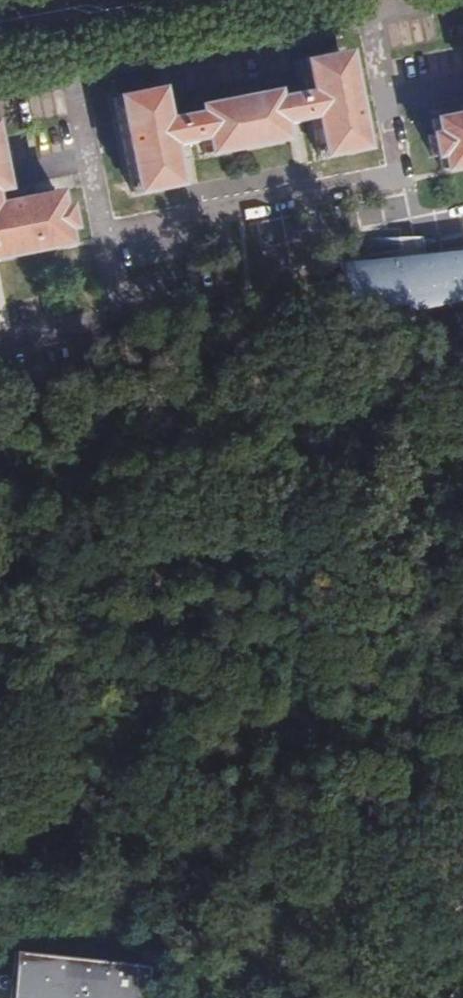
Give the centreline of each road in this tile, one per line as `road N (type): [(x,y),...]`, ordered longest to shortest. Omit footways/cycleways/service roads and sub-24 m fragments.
road 1 (residential): [(0,27),(135,0)]

